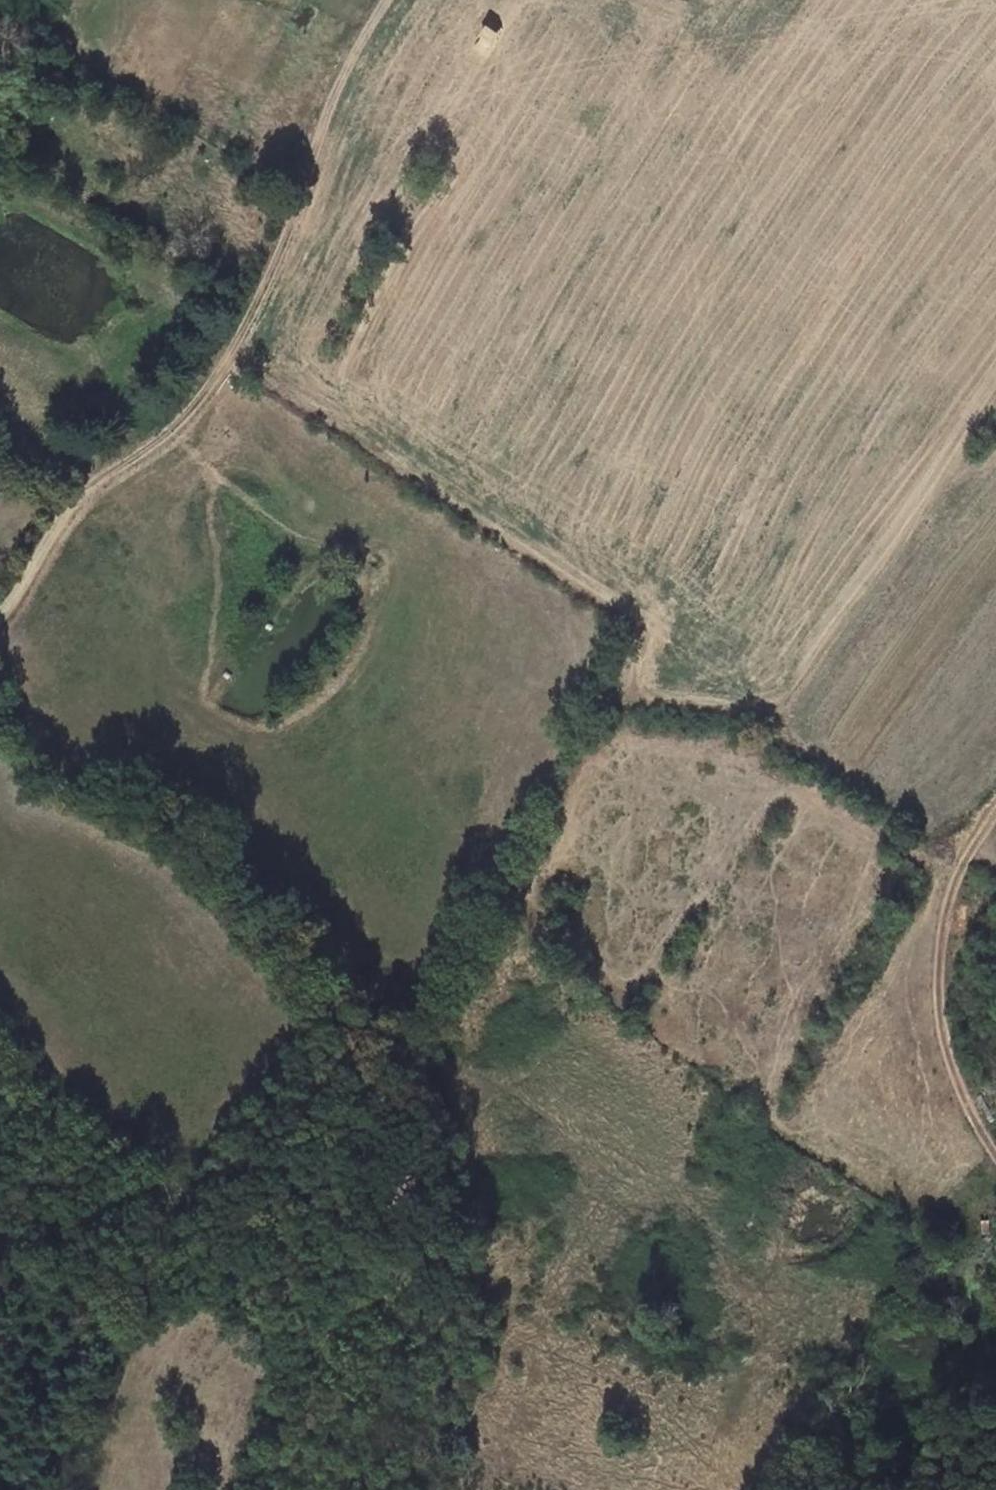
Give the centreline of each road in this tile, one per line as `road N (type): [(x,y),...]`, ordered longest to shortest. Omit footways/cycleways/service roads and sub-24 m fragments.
road 1 (track): [(0,615),(46,533),(85,490),(156,449),(249,319),(333,102),(391,0)]
road 2 (track): [(995,1166),(955,1075),(939,936),(963,867),(995,823)]

